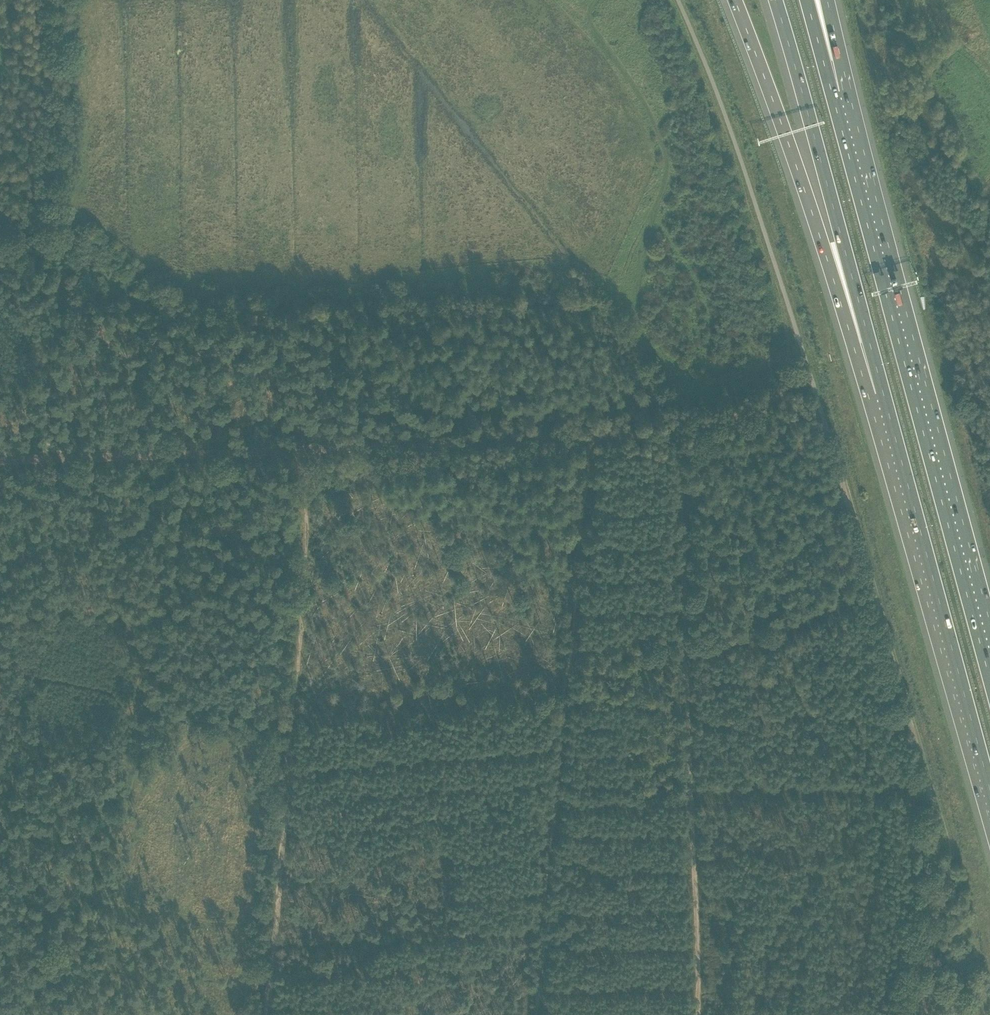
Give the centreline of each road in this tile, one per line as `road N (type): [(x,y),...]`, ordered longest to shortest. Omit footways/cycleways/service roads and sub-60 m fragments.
road 1 (track): [(806,372),(950,846),(925,1014)]
road 2 (motorway): [(989,679),(832,93)]
road 3 (track): [(42,461),(586,438)]
road 4 (track): [(682,432),(688,414),(678,385),(641,333),(637,302),(667,168),(635,91),(590,24),(594,0)]
road 5 (motorway): [(735,0),(859,358),(887,415)]
road 6 (motorway): [(776,0),(887,415)]
road 7 (track): [(255,736),(158,726),(137,788),(20,1014)]
road 8 (motorway): [(887,415),(989,799)]
road 9 (track): [(687,640),(695,1014)]
road 10 (track): [(586,438),(562,747)]
road 11 (track): [(562,747),(284,769)]
road 12 (track): [(270,943),(545,936)]
road 13 (track): [(538,1014),(562,747)]
road 14 (track): [(0,242),(50,248),(55,270),(42,461)]
road 15 (track): [(284,769),(263,1014)]
road 16 (track): [(687,640),(682,432)]
road 17 (track): [(83,892),(270,924)]
road 18 (track): [(297,586),(285,756)]
road 19 (track): [(297,586),(308,447)]
road 20 (track): [(682,432),(775,395),(806,372)]

